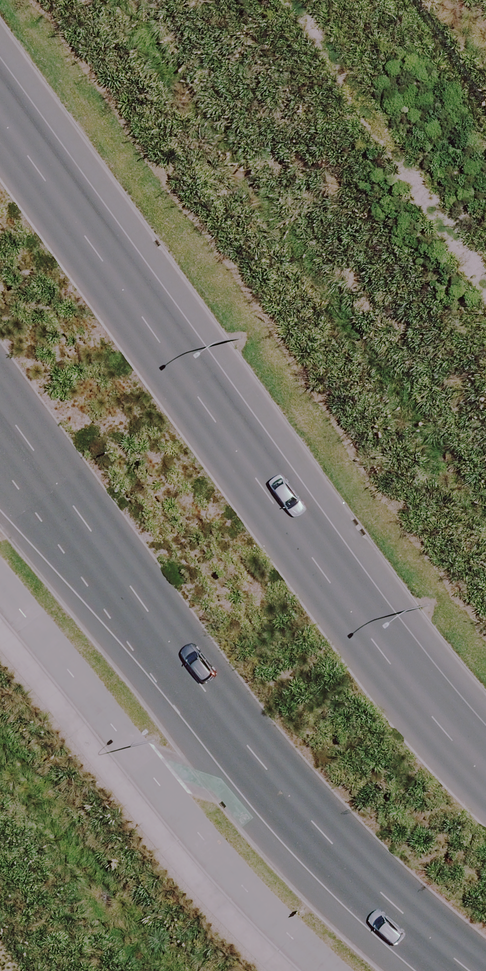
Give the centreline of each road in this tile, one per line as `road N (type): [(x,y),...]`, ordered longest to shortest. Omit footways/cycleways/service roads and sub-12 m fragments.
road 1 (secondary): [(0,99),(407,639),(485,721)]
road 2 (secondary): [(462,970),(332,856),(0,416)]

